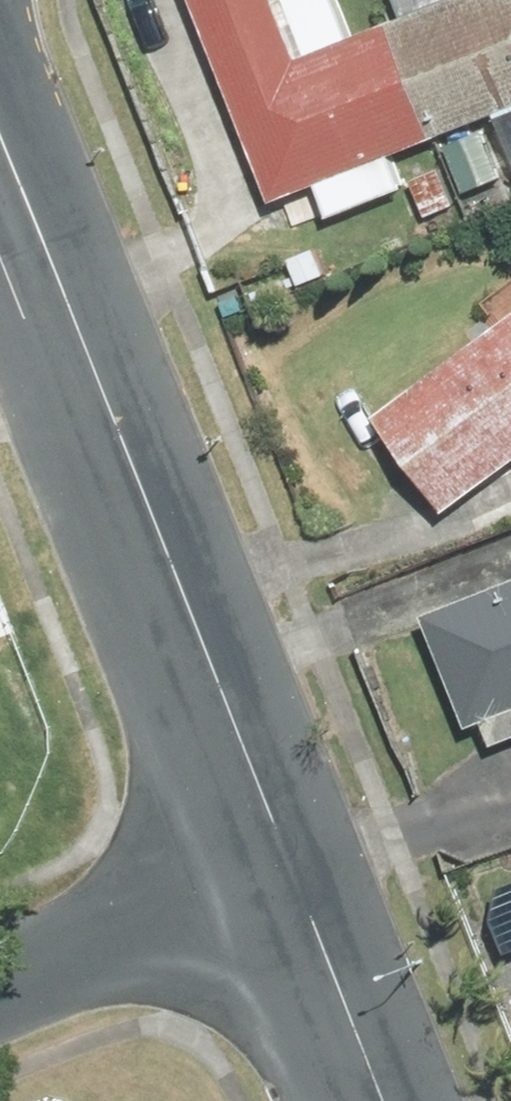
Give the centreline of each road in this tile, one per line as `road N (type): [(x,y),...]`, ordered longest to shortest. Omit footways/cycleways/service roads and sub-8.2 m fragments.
road 1 (tertiary): [(291,872),(61,272)]
road 2 (residential): [(0,990),(291,872)]
road 3 (tertiary): [(382,1100),(291,872)]
road 4 (tertiary): [(61,272),(0,115)]

